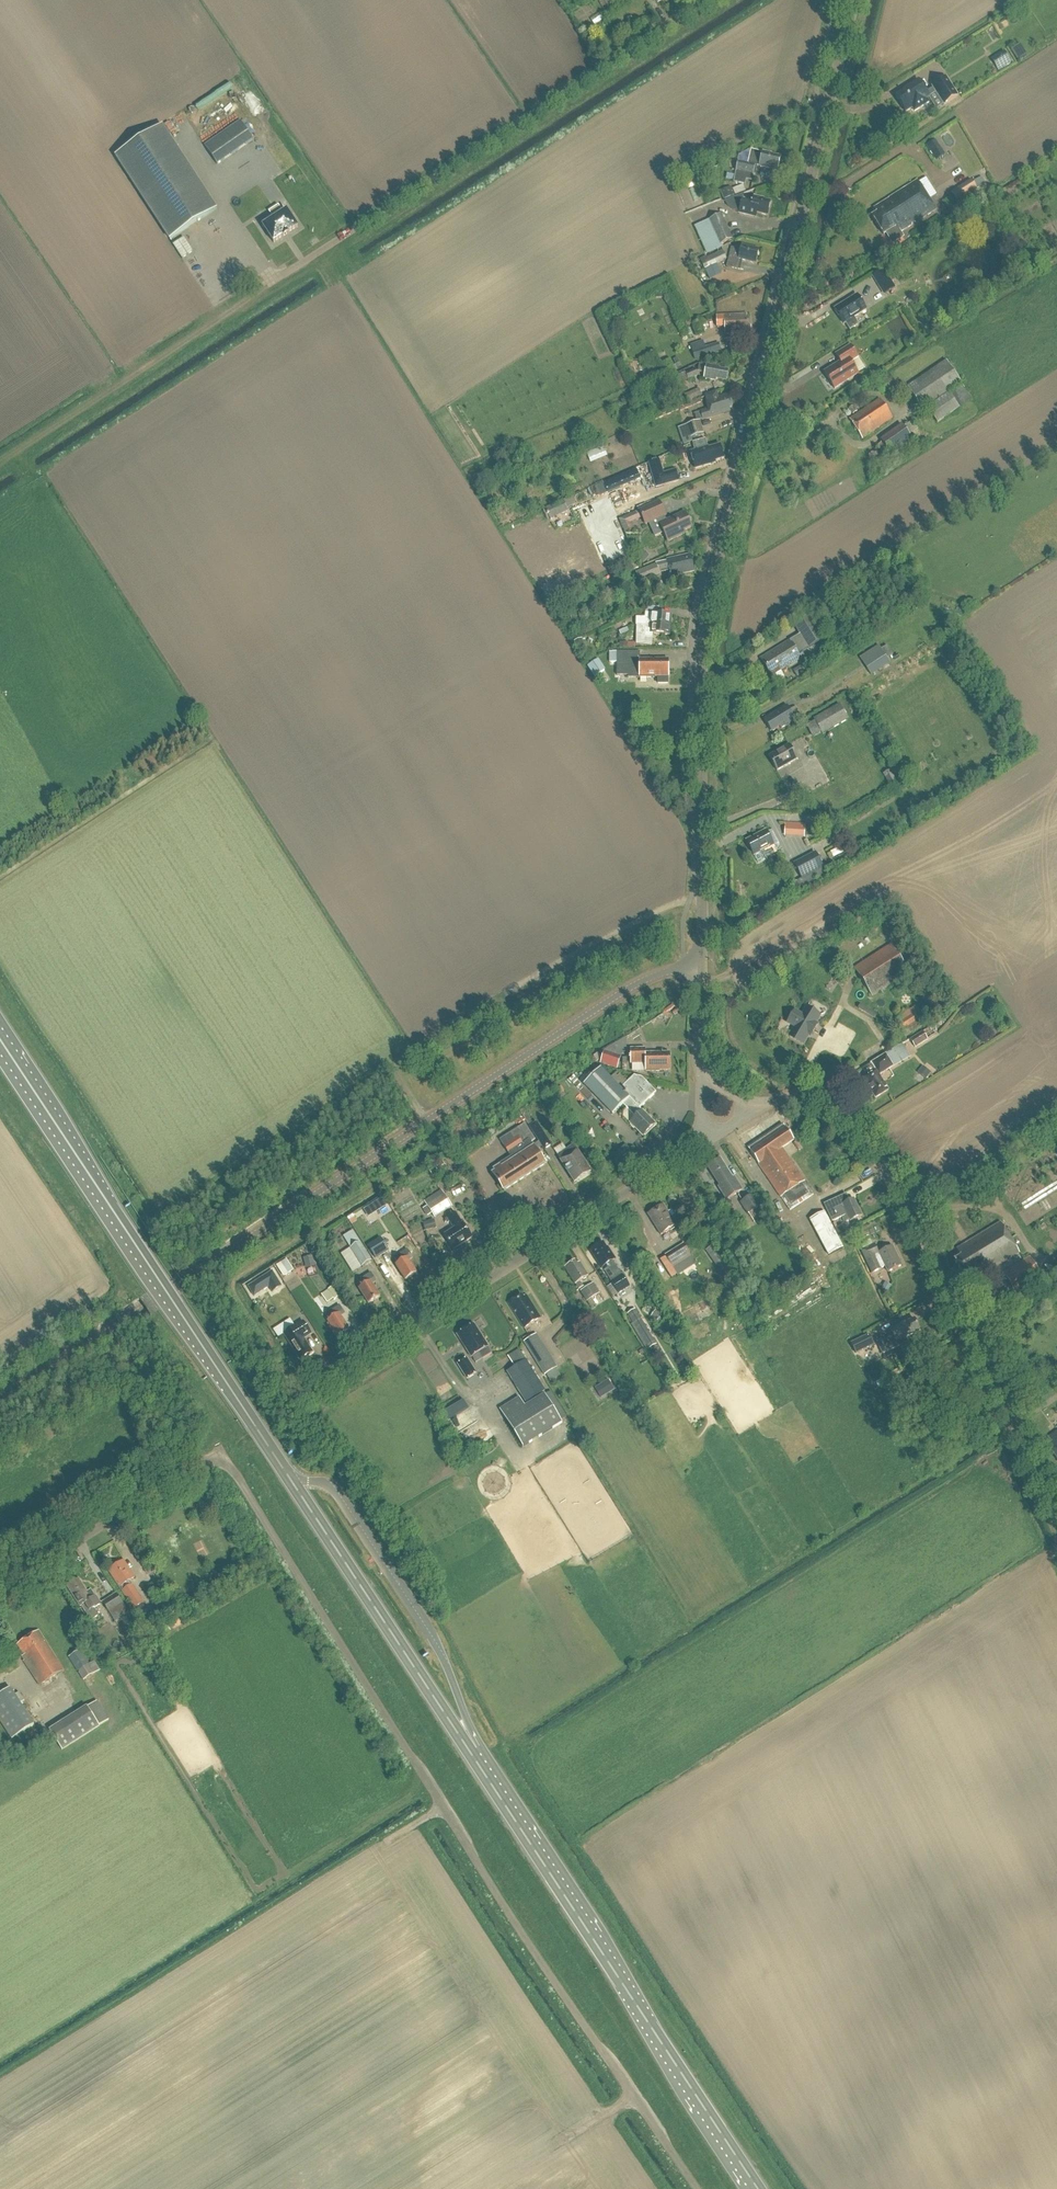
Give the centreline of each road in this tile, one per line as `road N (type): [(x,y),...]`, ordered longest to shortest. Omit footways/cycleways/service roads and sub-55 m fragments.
road 1 (tertiary): [(699,965),(708,601),(855,0)]
road 2 (unclassified): [(697,2188),(562,1995),(219,1450)]
road 3 (unclassified): [(0,460),(708,0)]
road 4 (tertiary): [(0,1404),(623,992),(699,965)]
road 5 (unclassified): [(1056,1515),(907,1205),(834,1107),(804,1093),(722,1109)]
road 6 (trunk): [(756,2188),(471,1753)]
road 7 (trunk): [(287,1473),(0,1040)]
road 8 (residential): [(305,1399),(688,1151),(722,1109)]
road 9 (trunk): [(471,1753),(287,1473)]
road 10 (unclassified): [(0,1589),(219,1450)]
road 11 (unclassified): [(722,1109),(702,1048),(699,965)]

